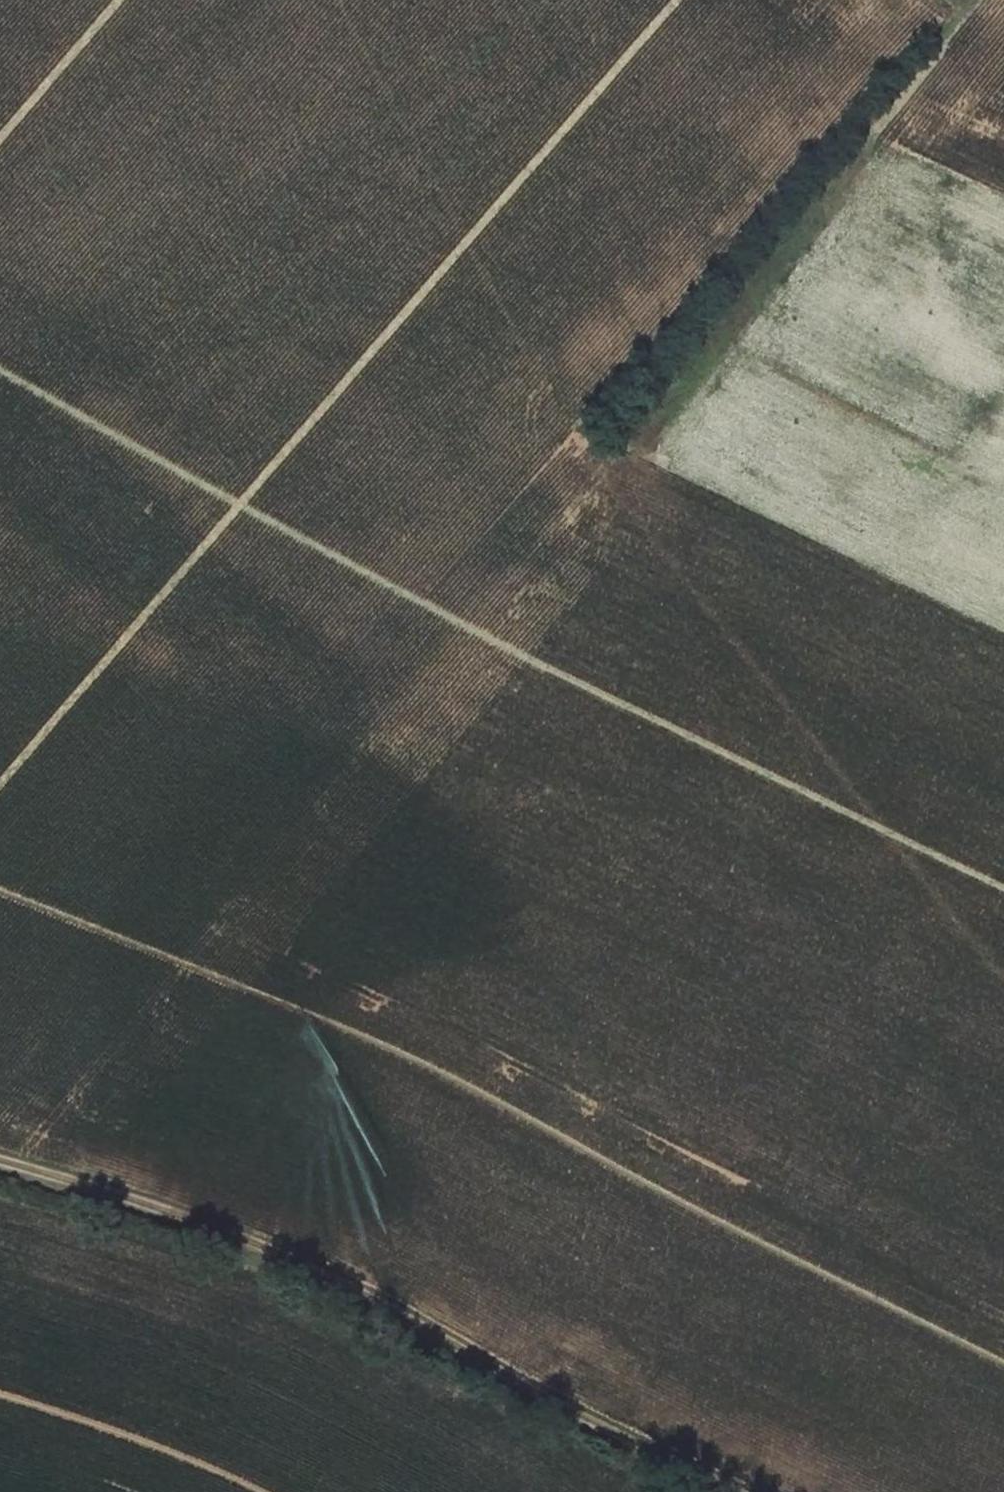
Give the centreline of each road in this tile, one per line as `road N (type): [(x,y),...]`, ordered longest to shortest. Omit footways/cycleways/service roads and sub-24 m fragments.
road 1 (track): [(731,1491),(227,1233),(0,1166)]

